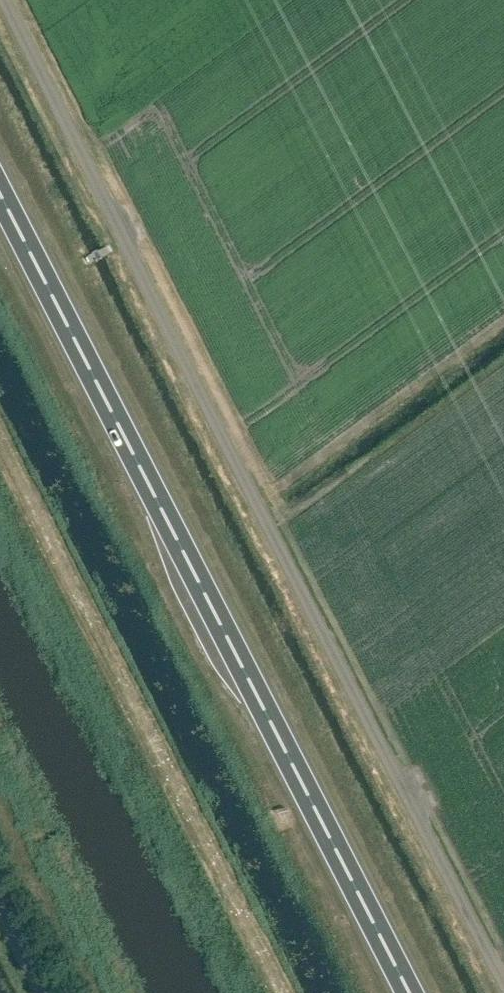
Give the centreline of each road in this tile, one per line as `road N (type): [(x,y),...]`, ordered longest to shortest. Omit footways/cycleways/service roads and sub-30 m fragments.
road 1 (unclassified): [(503,991),(0,9)]
road 2 (trunk): [(413,992),(0,201)]

